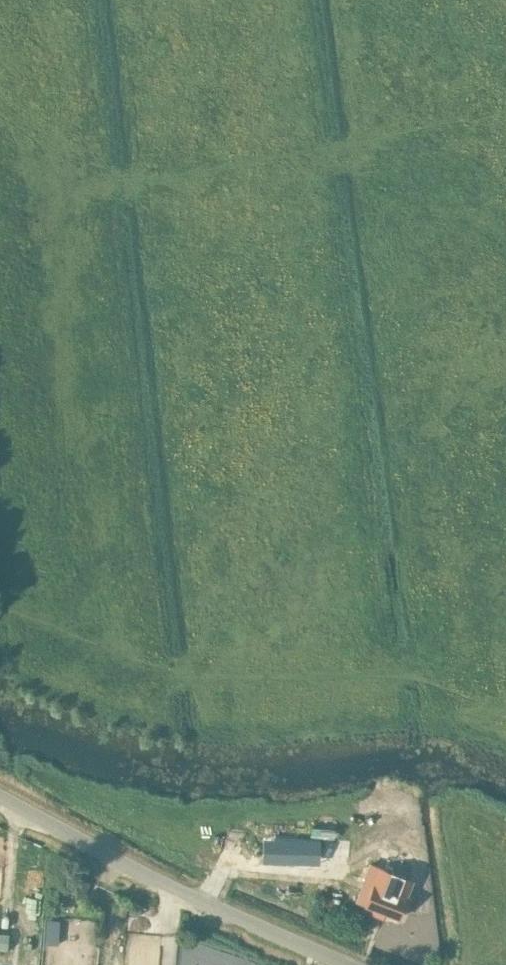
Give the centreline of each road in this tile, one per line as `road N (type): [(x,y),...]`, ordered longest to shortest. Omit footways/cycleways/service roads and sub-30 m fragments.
road 1 (unclassified): [(350,964),(198,901),(0,799)]

